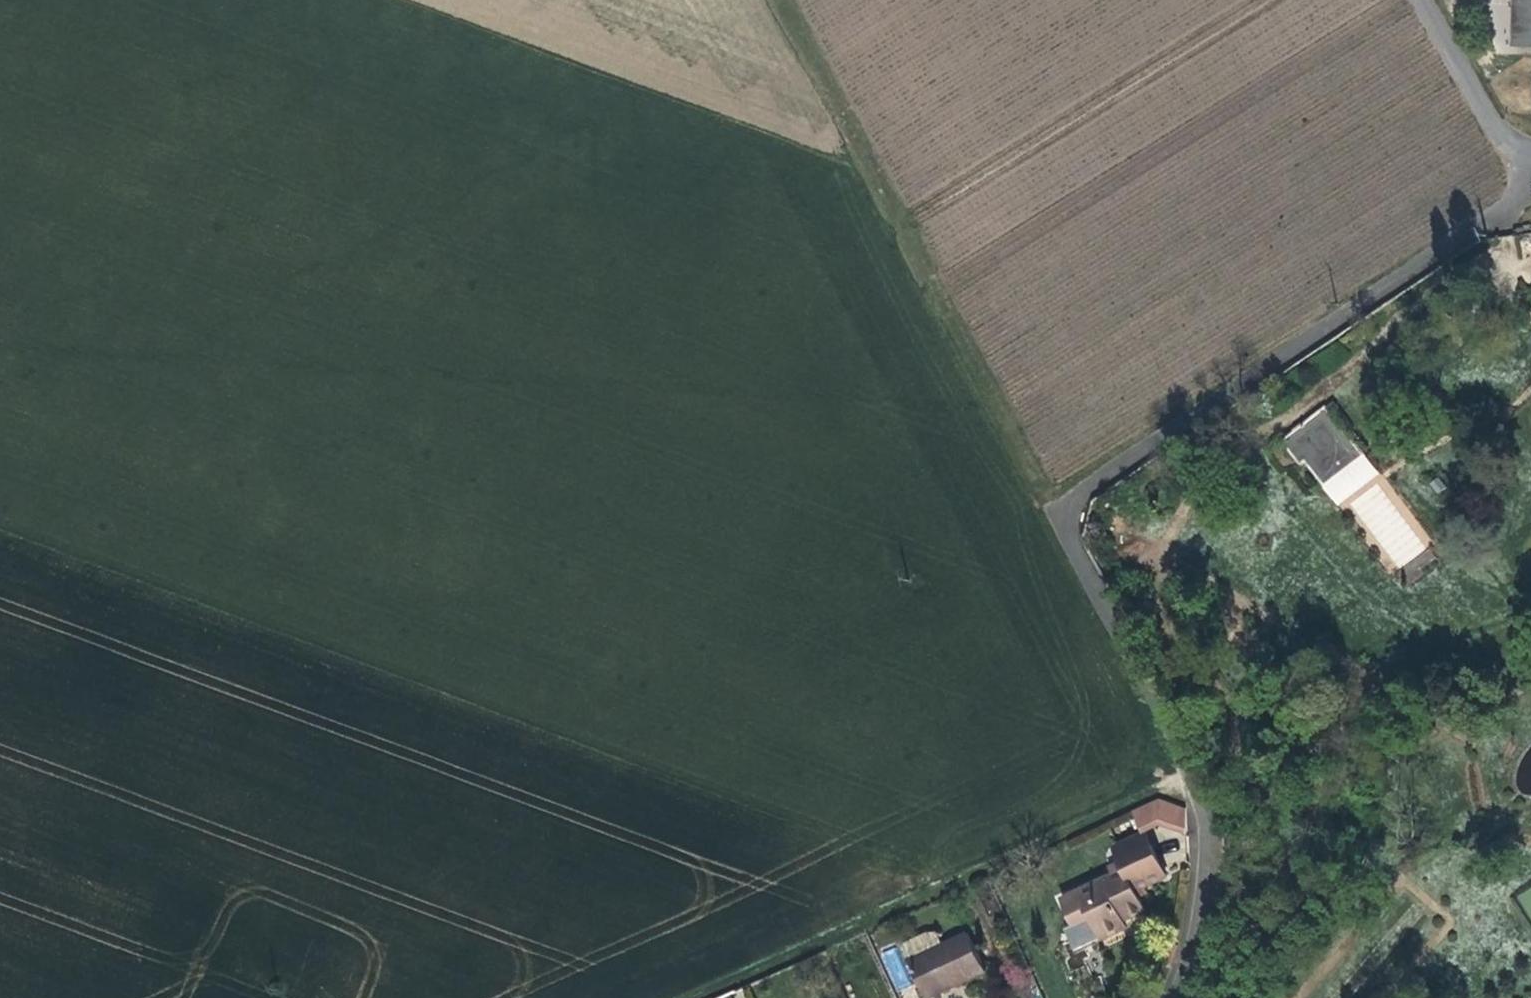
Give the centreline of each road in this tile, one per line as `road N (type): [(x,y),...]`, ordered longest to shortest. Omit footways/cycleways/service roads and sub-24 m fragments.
road 1 (track): [(1070,510),(1049,500),(774,0)]
road 2 (track): [(1189,777),(699,997)]
road 3 (residential): [(1175,997),(1206,849),(1184,763)]
road 4 (residential): [(1530,157),(1502,139),(1420,0)]

